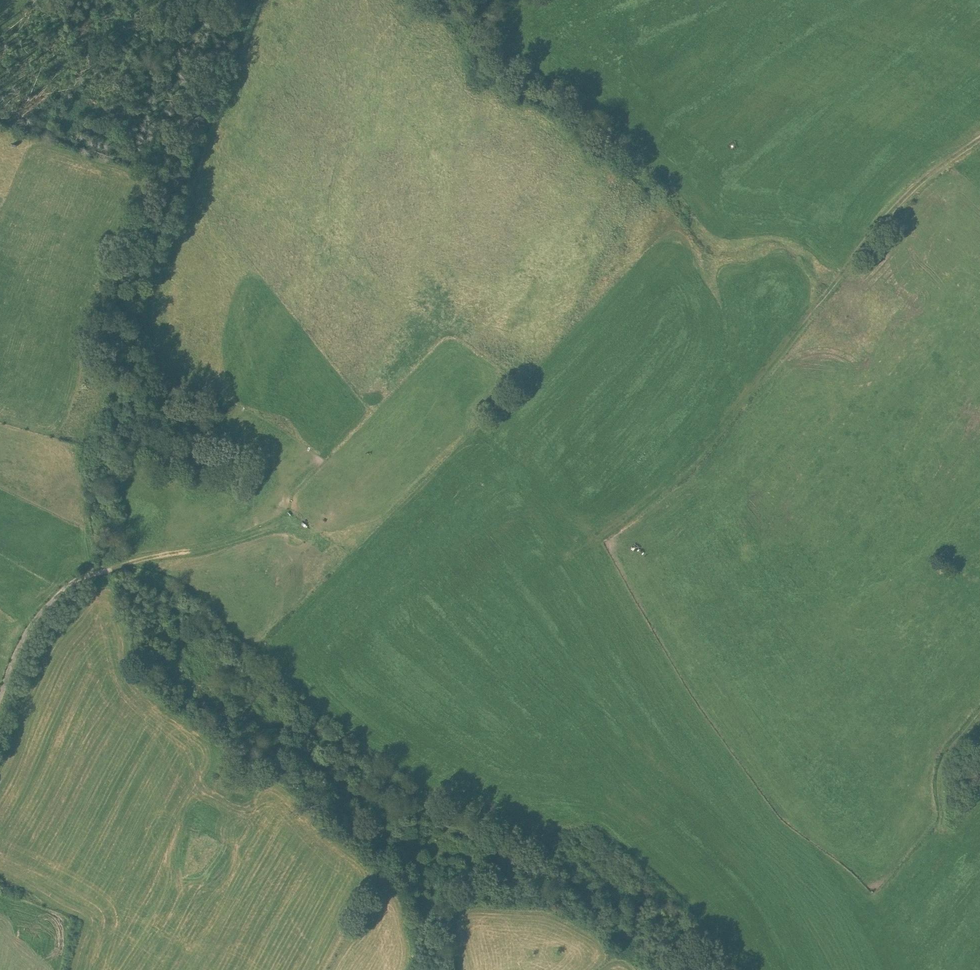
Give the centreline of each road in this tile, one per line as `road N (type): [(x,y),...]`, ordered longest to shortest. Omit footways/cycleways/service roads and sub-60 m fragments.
road 1 (track): [(258,0),(150,280),(140,331),(155,390),(96,502),(95,547),(104,573)]
road 2 (track): [(979,141),(876,239),(713,444),(621,535)]
road 3 (track): [(412,828),(232,697),(203,667),(158,583),(131,564)]
road 4 (track): [(131,564),(244,541),(328,465)]
road 5 (track): [(131,564),(73,587),(36,621),(0,701)]

